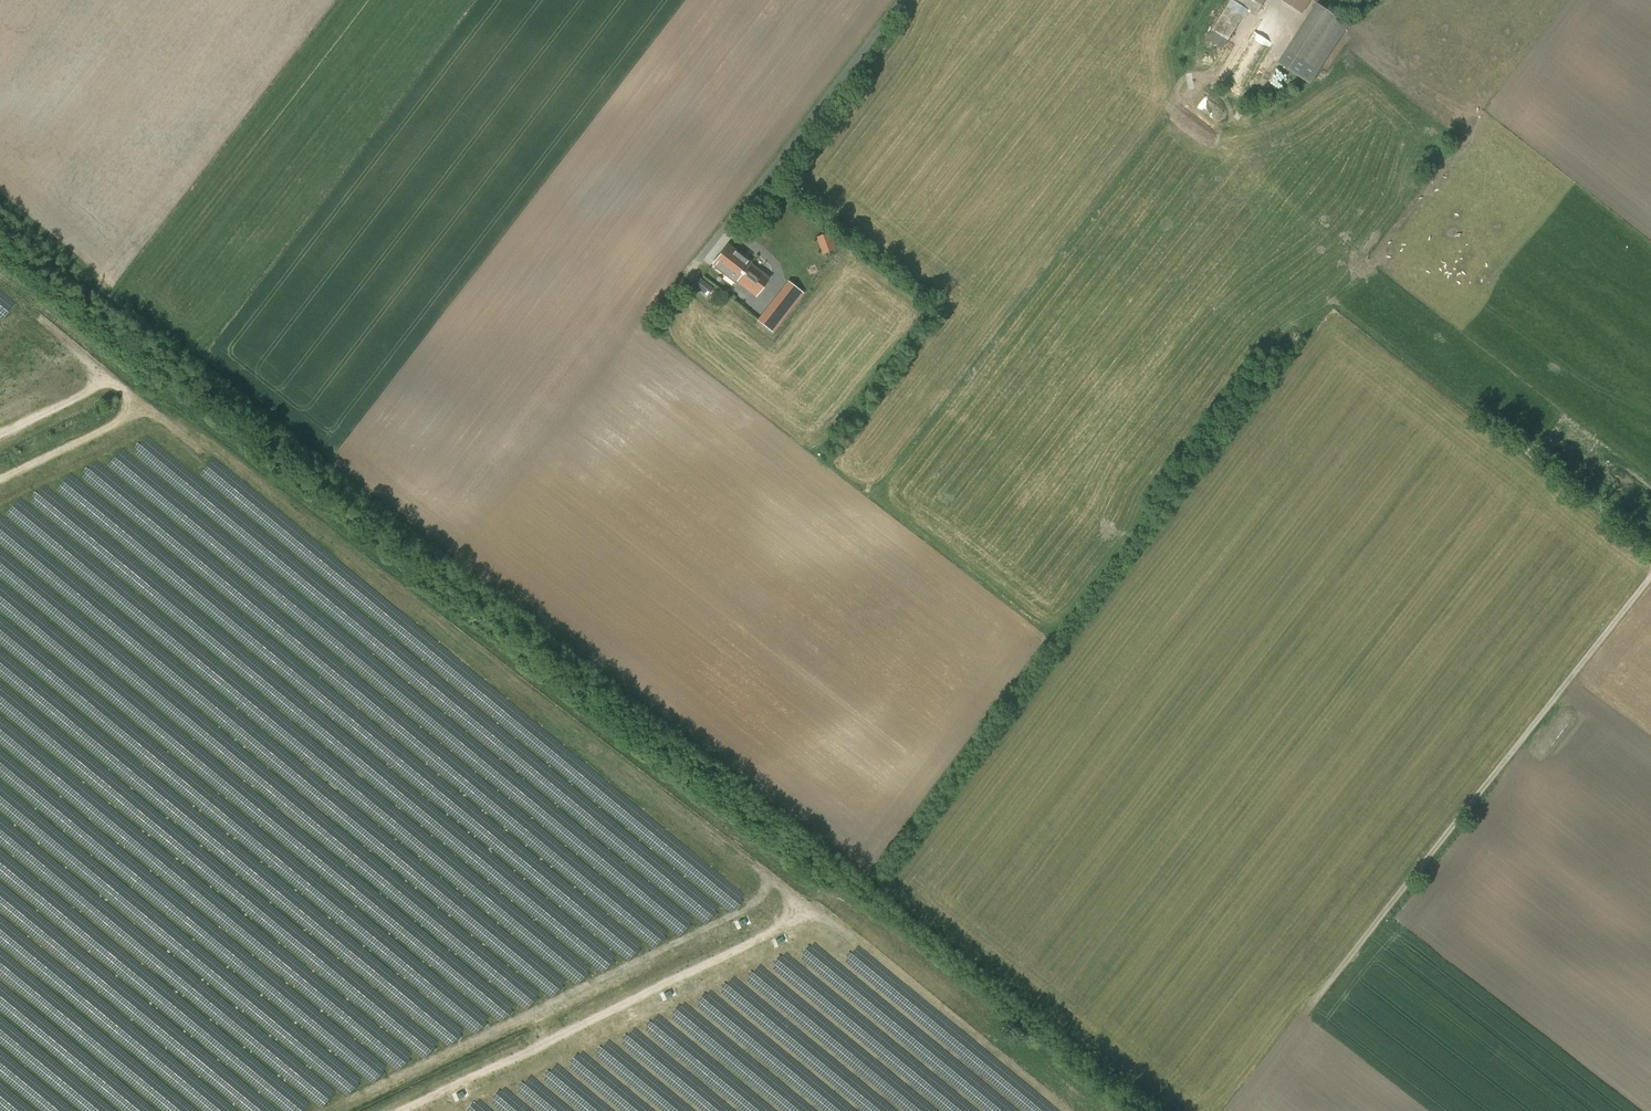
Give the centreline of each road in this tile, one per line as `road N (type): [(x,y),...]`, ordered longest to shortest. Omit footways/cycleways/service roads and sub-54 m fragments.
road 1 (track): [(1650,579),(1318,999)]

